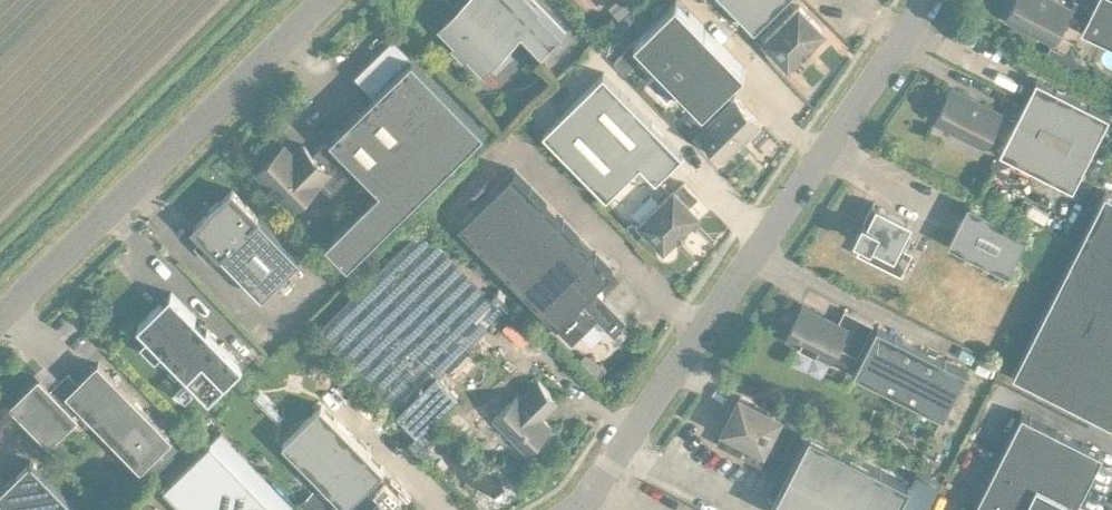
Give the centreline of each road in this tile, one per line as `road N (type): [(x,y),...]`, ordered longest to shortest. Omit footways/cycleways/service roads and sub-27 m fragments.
road 1 (unclassified): [(567,509),(581,502),(928,0)]
road 2 (unclassified): [(322,0),(0,315)]

